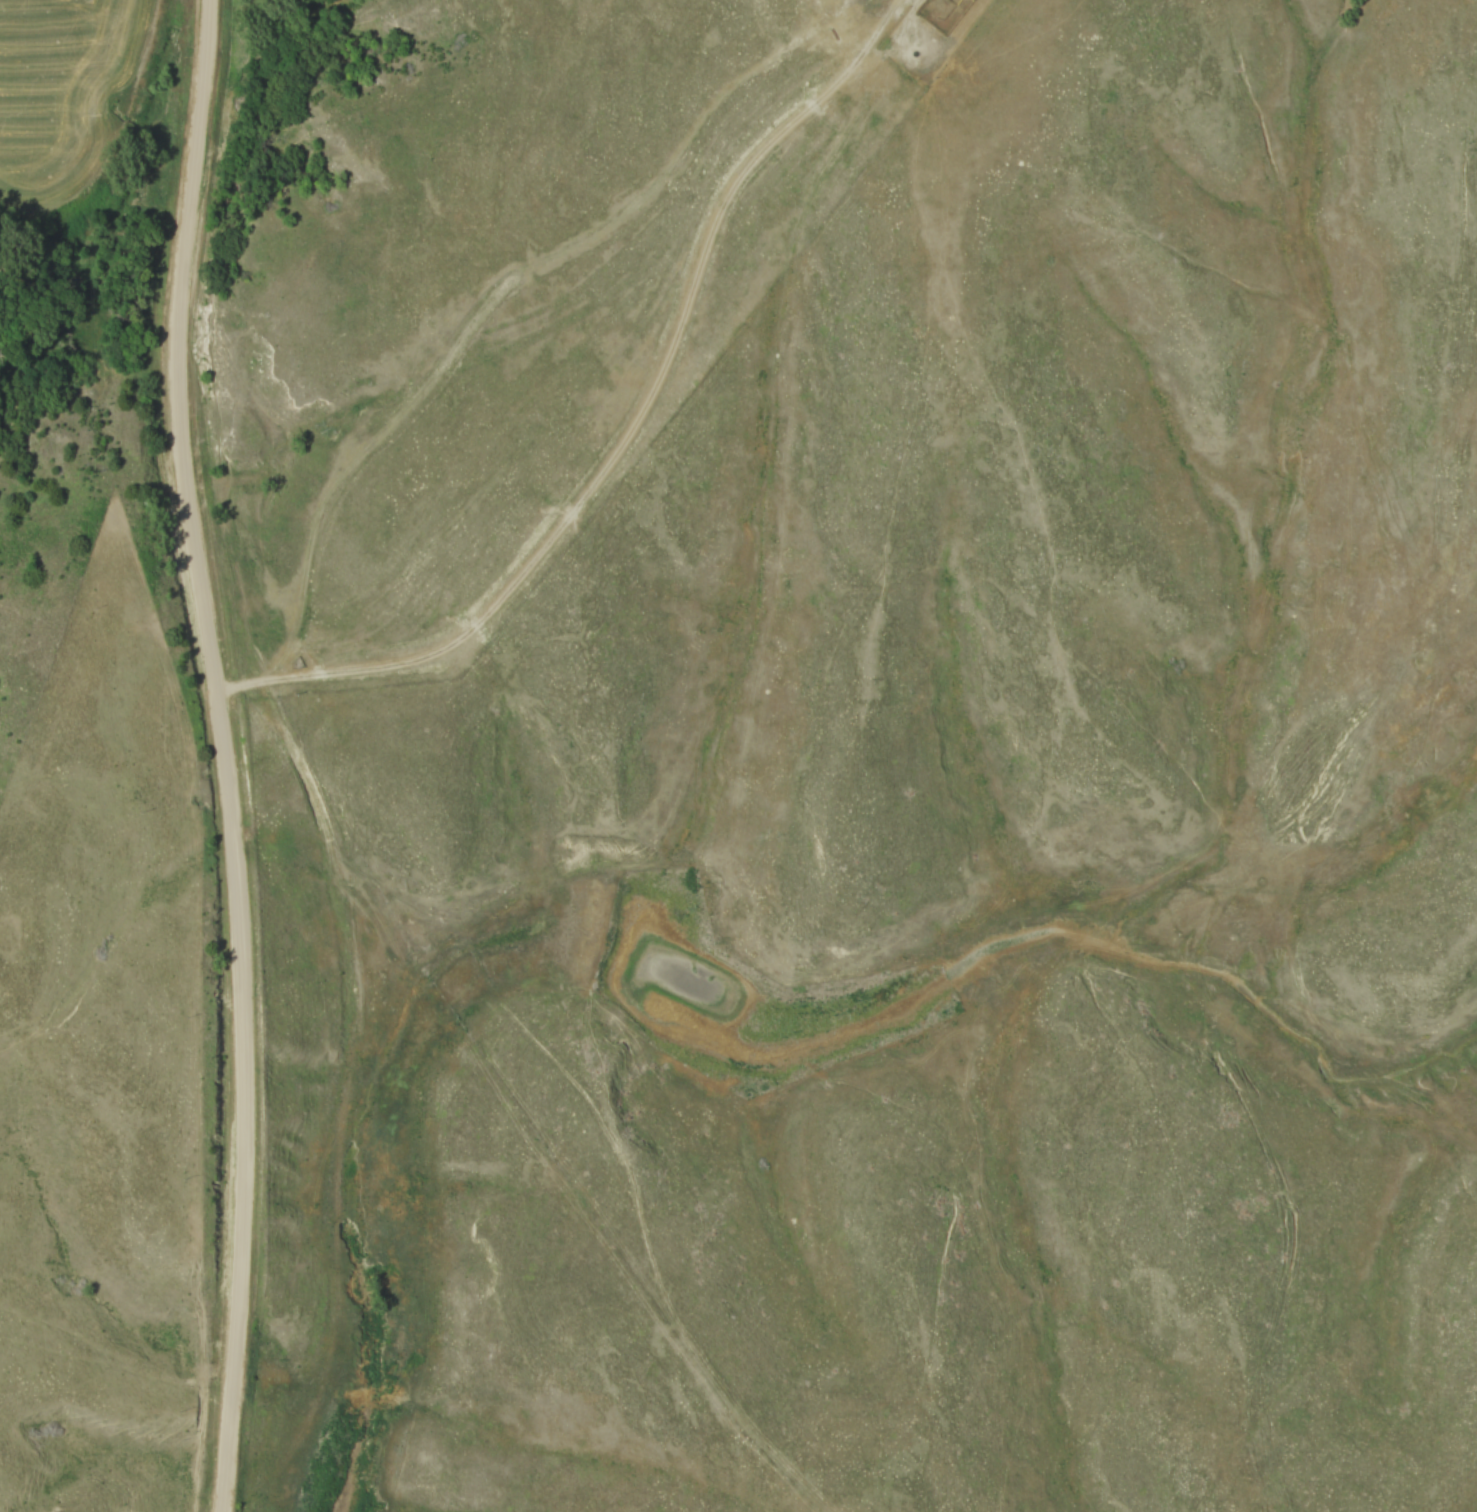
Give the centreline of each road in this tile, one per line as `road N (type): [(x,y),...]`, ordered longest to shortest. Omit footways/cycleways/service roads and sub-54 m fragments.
road 1 (tertiary): [(211,0),(176,360),(182,456),(236,832),(244,982),(243,1234),(223,1511)]

